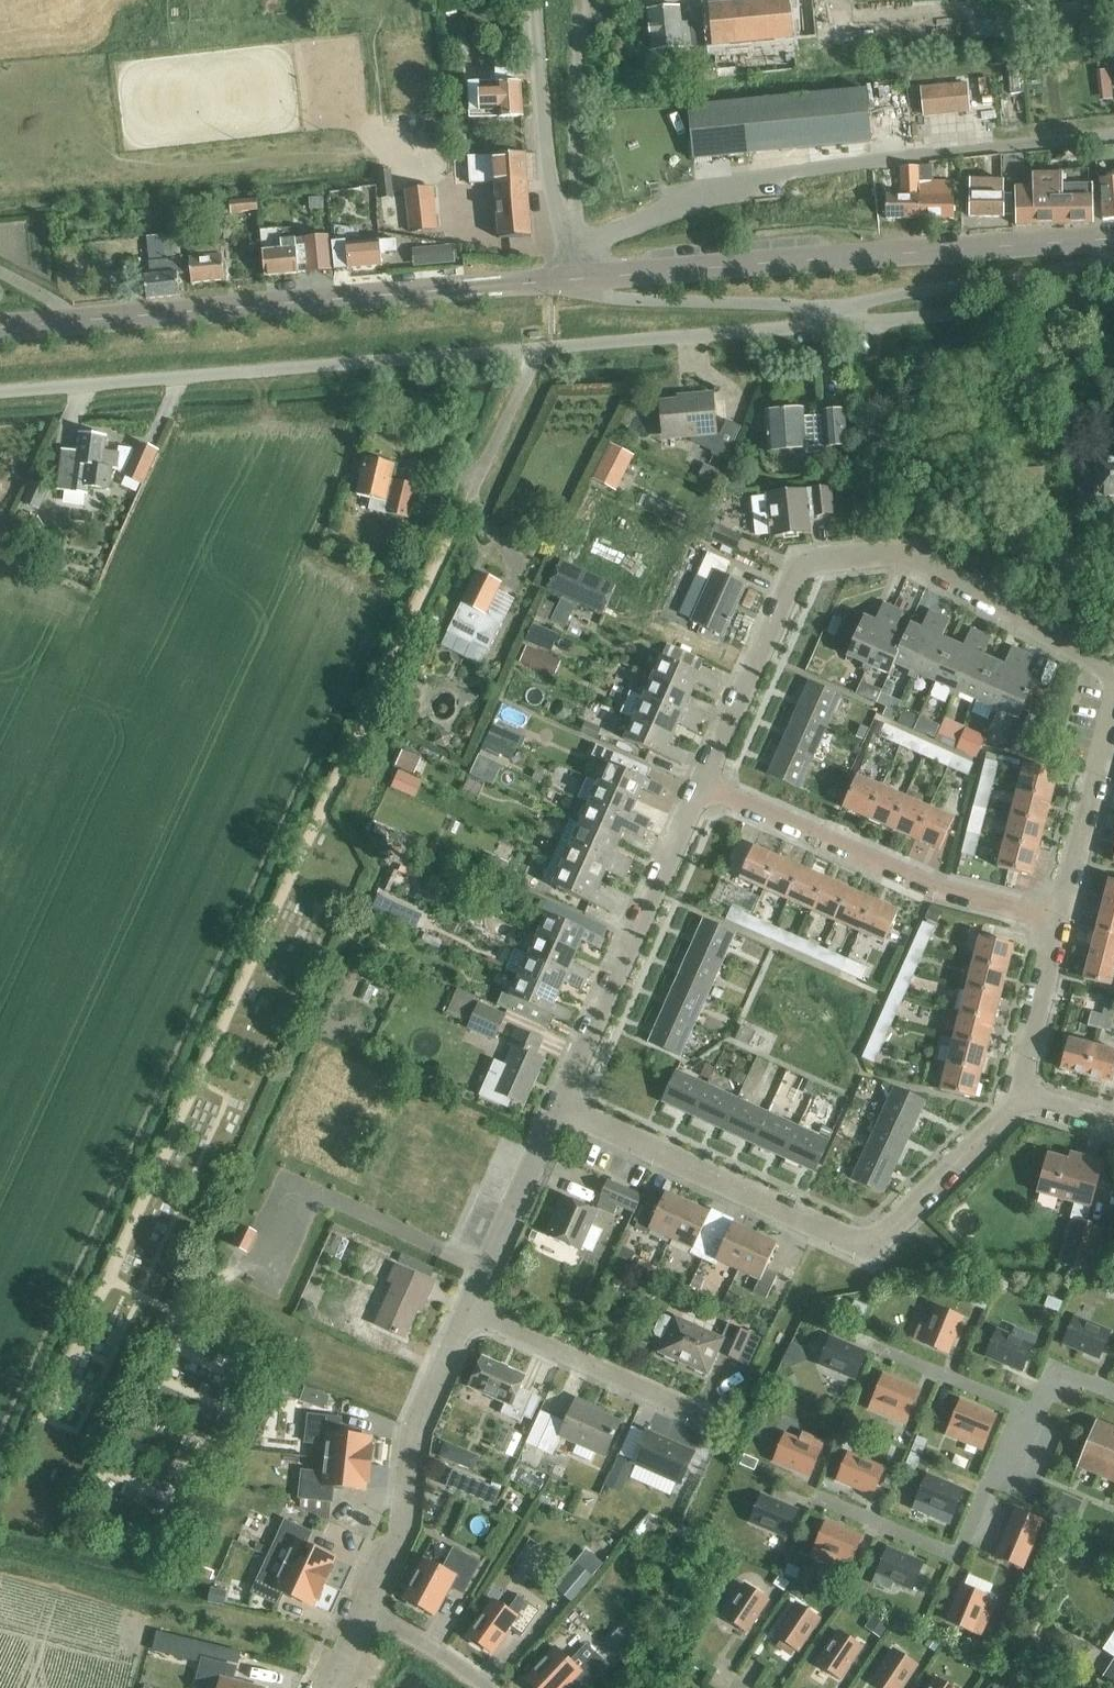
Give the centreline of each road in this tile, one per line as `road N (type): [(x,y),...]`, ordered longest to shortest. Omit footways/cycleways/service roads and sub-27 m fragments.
road 1 (secondary): [(0,326),(571,279)]
road 2 (residential): [(559,1106),(860,1240),(882,1233),(1019,1096)]
road 3 (residential): [(0,393),(532,350)]
road 4 (residential): [(703,785),(926,884),(1059,922)]
road 5 (secondary): [(571,279),(928,252)]
road 6 (residential): [(758,181),(1113,138)]
road 7 (residential): [(559,1106),(703,785)]
road 8 (residential): [(365,1612),(398,1538),(420,1415),(468,1306)]
road 9 (residential): [(1028,1413),(981,1485),(952,1552),(809,1495)]
road 10 (residential): [(532,350),(833,322)]
road 11 (residential): [(703,785),(791,581),(805,564),(860,553)]
road 12 (residential): [(1113,255),(903,293),(833,322)]
road 13 (residential): [(733,1421),(468,1306)]
road 14 (residential): [(1113,671),(922,560),(860,553)]
road 15 (residential): [(571,279),(548,184),(534,0)]
road 16 (residential): [(833,322),(1113,296)]
road 17 (residential): [(833,322),(779,304),(611,297),(571,279)]
road 18 (residential): [(1059,922),(1113,699)]
road 19 (residential): [(468,1306),(559,1106)]
road 20 (residential): [(571,279),(600,237),(671,203),(758,181)]
road 21 (secondary): [(928,252),(1113,240)]
road 22 (residential): [(1028,1413),(858,1342)]
road 23 (residential): [(758,181),(928,252)]
road 24 (residential): [(1019,1096),(1059,922)]
road 25 (residential): [(469,504),(532,350)]
road 26 (residential): [(487,1687),(365,1612)]
road 27 (residential): [(1113,1390),(1050,1364),(1028,1413)]

